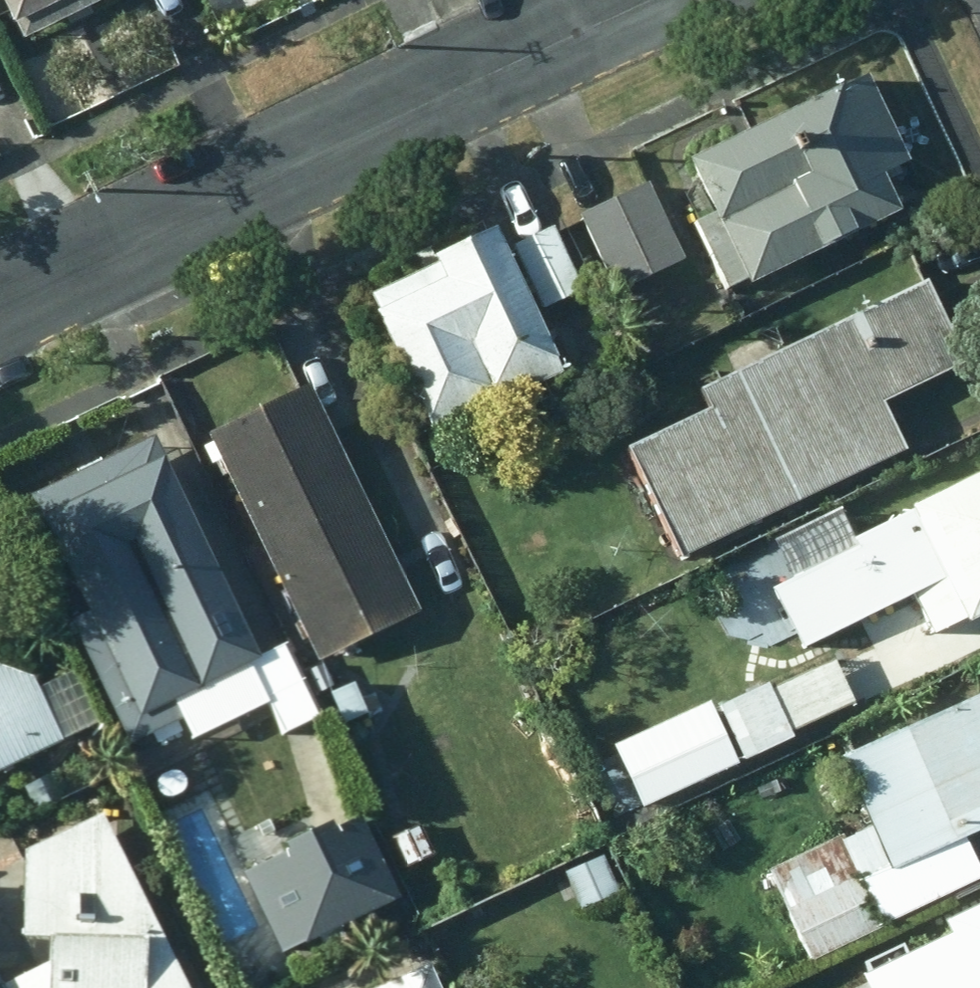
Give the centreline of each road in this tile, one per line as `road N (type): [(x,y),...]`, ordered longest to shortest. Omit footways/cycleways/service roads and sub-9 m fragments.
road 1 (residential): [(658,0),(0,319)]

